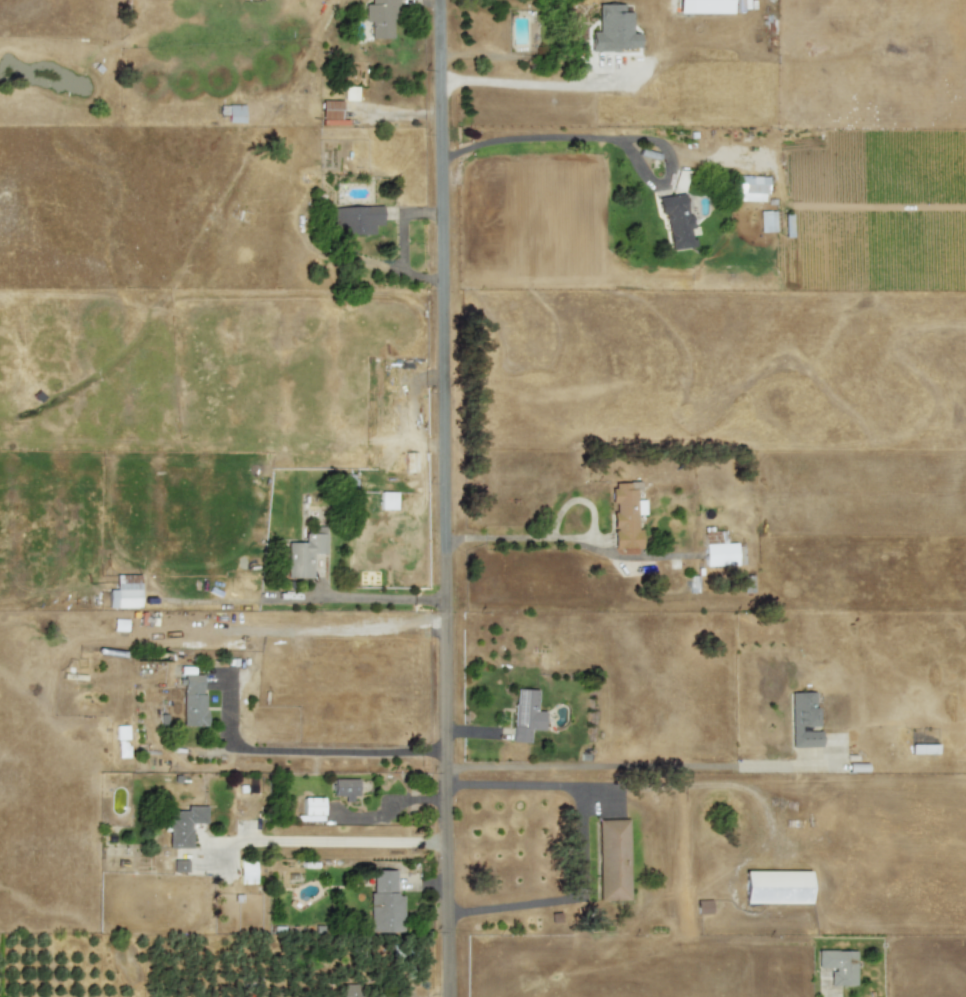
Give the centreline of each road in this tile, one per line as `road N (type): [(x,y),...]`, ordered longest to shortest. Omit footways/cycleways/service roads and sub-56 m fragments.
road 1 (residential): [(441,536),(436,0)]
road 2 (residential): [(443,996),(441,536)]

